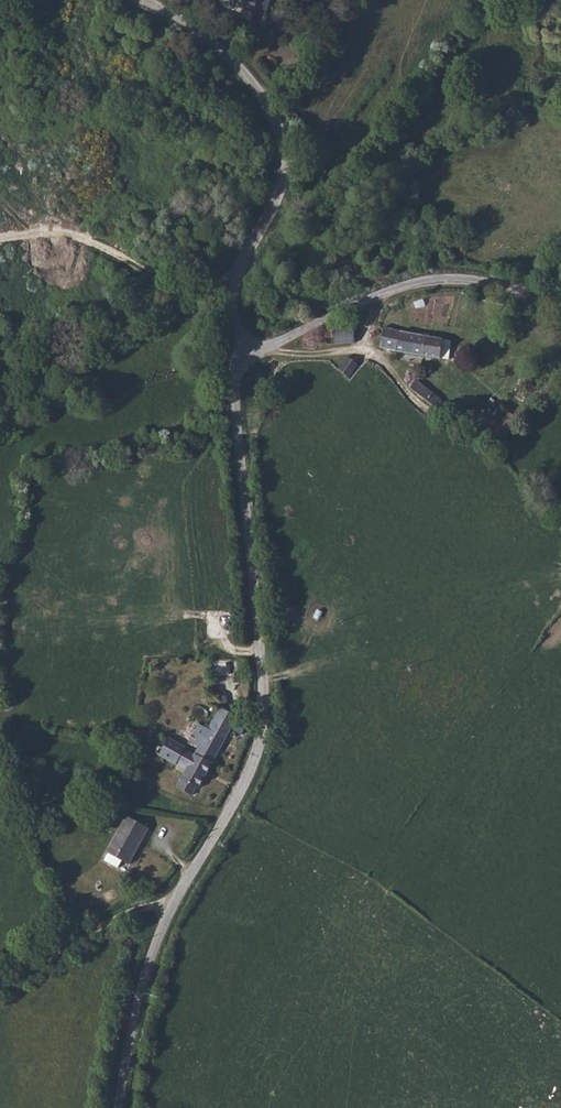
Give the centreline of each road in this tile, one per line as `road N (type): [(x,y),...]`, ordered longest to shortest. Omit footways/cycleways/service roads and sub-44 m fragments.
road 1 (unclassified): [(121,1107),(158,940),(261,746),(237,358)]
road 2 (unclassified): [(237,358),(235,285),(281,191),(284,146),(254,84),(142,0)]
road 3 (unclassified): [(237,358),(269,351),(322,318),(389,291),(455,278),(560,298)]
road 4 (track): [(235,285),(162,275),(77,237),(19,243)]
road 5 (track): [(176,897),(0,983)]
road 6 (track): [(269,351),(362,351),(389,291)]

